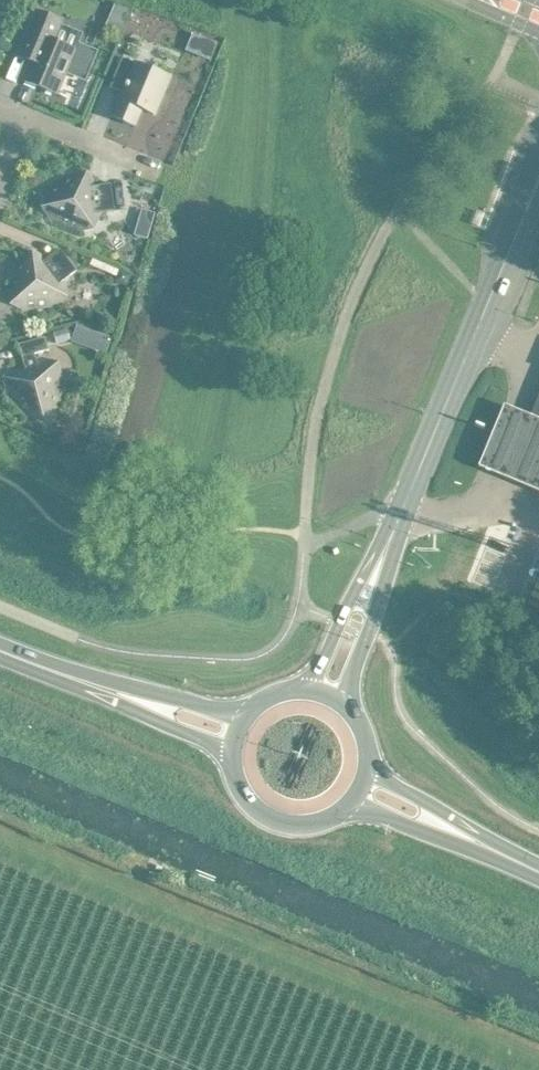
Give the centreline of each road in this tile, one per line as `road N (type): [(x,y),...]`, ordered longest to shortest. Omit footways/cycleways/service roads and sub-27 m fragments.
road 1 (tertiary): [(375,574),(538,179)]
road 2 (primary): [(231,750),(241,790),(272,817),(313,821),(348,801)]
road 3 (primary): [(128,697),(0,645)]
road 4 (tertiary): [(344,707),(368,633),(375,574)]
road 5 (tertiary): [(375,574),(307,689)]
road 6 (residential): [(139,165),(19,118)]

